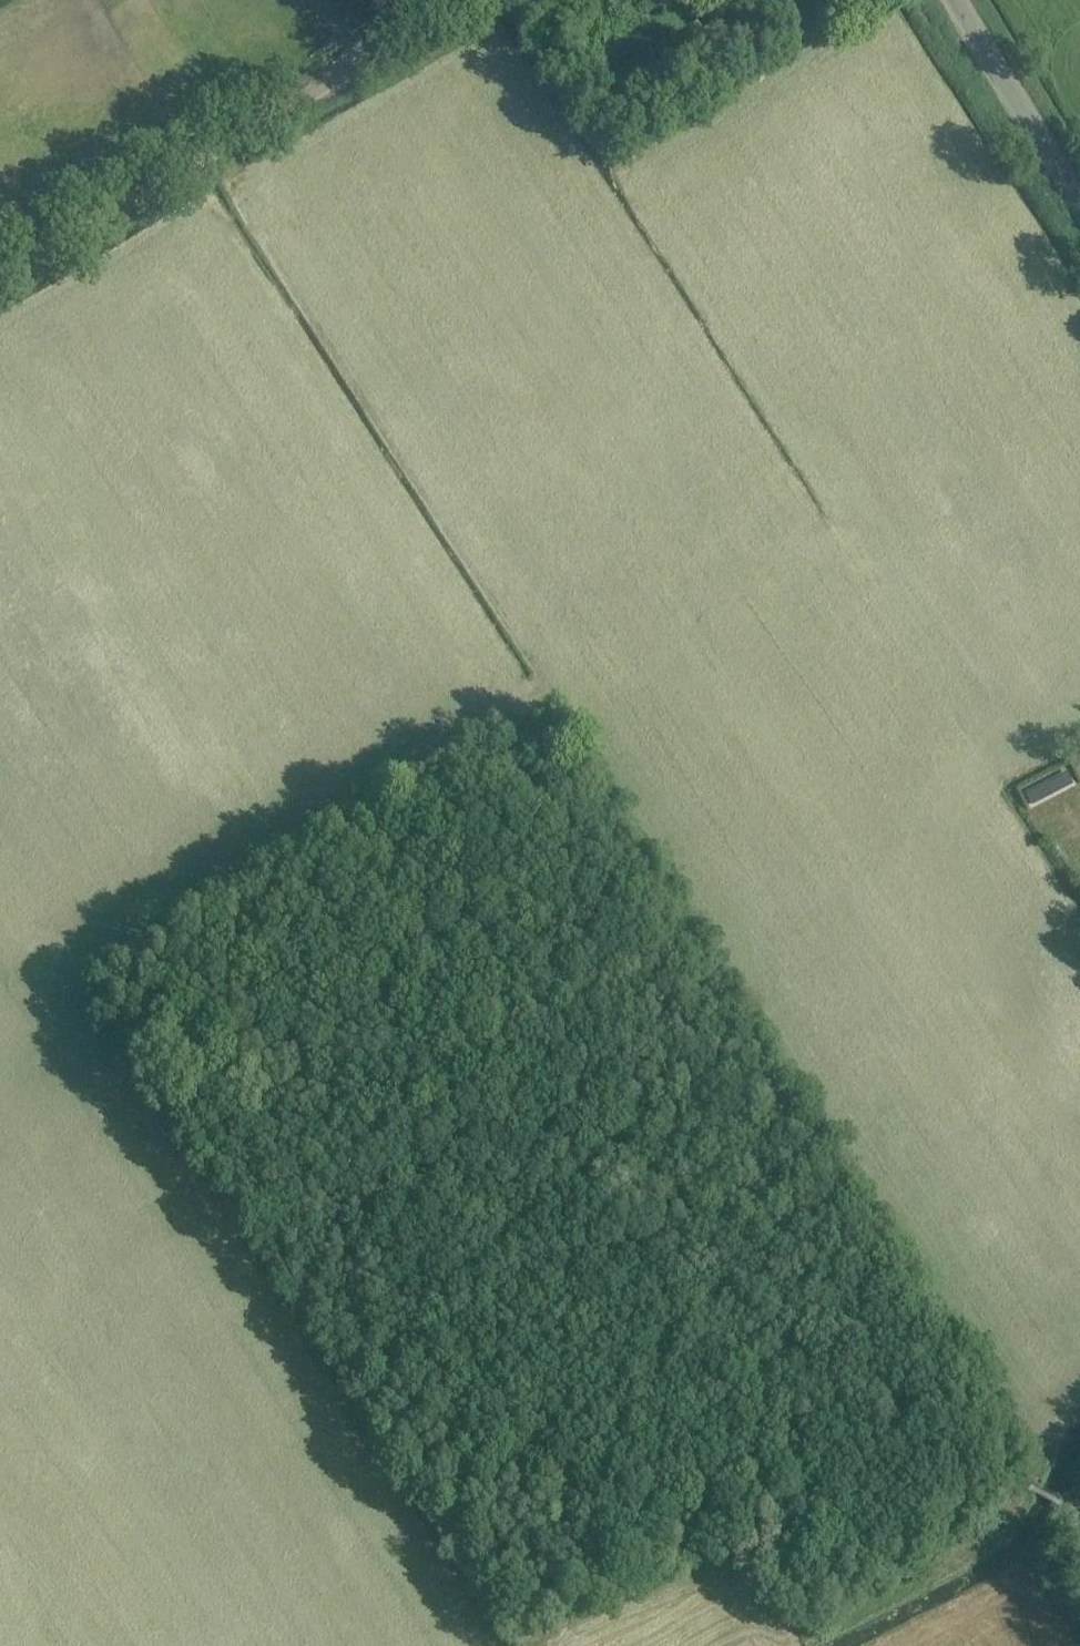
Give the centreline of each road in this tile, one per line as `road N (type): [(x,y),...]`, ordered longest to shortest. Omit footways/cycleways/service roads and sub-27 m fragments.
road 1 (unclassified): [(0,278),(468,0)]
road 2 (tertiary): [(1079,202),(954,0)]

